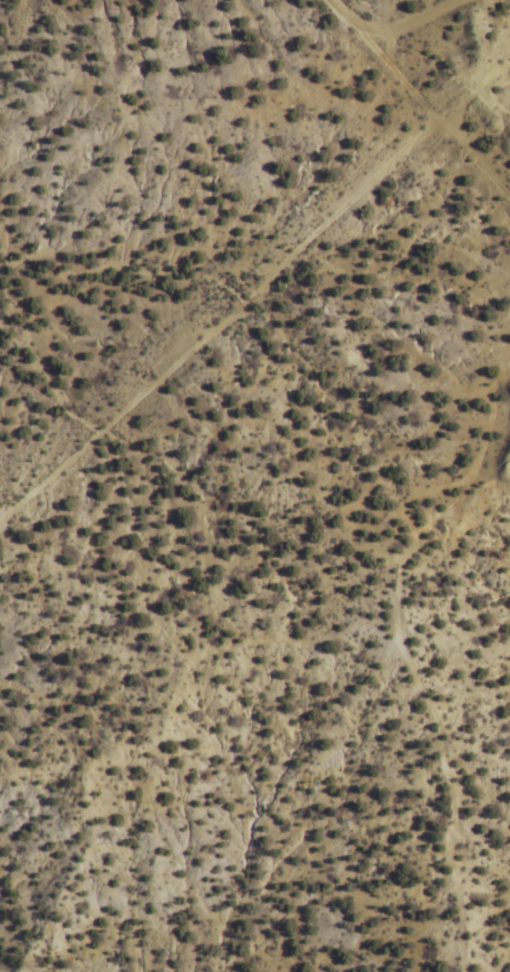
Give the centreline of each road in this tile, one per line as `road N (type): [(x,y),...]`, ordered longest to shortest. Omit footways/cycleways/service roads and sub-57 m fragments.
road 1 (track): [(455,971),(441,791),(424,712),(392,652),(388,601),(389,567),(400,545),(446,502),(468,459),(509,289),(508,254),(480,193),(477,164)]
road 2 (track): [(509,53),(277,256),(239,304),(0,508)]
road 3 (track): [(509,208),(380,65),(370,28)]

